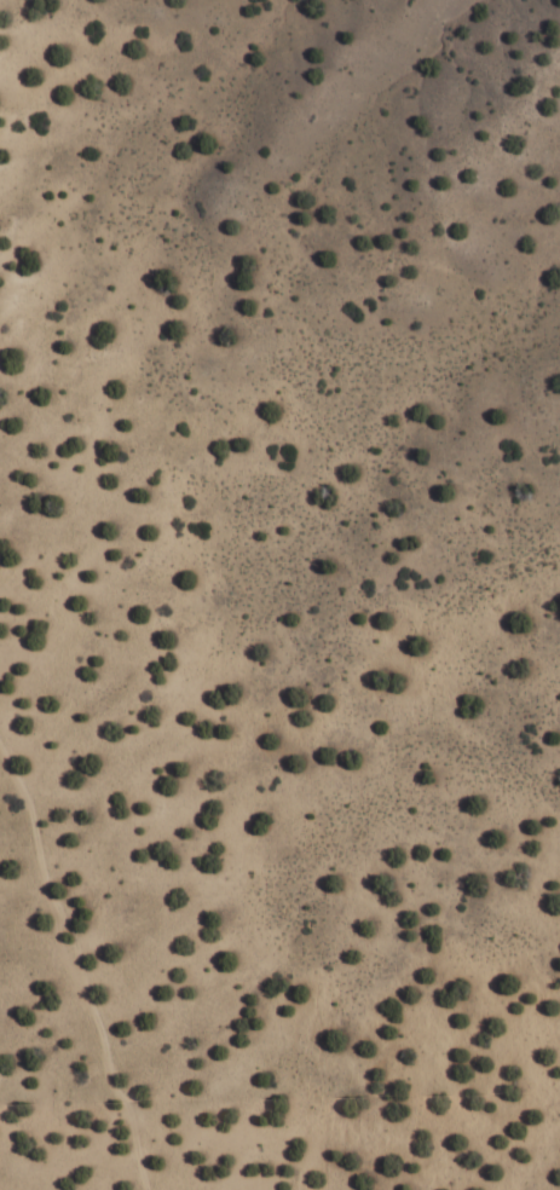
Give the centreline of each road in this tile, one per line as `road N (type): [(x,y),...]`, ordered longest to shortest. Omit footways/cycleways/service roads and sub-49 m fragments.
road 1 (residential): [(0,824),(79,1019),(116,1189)]

